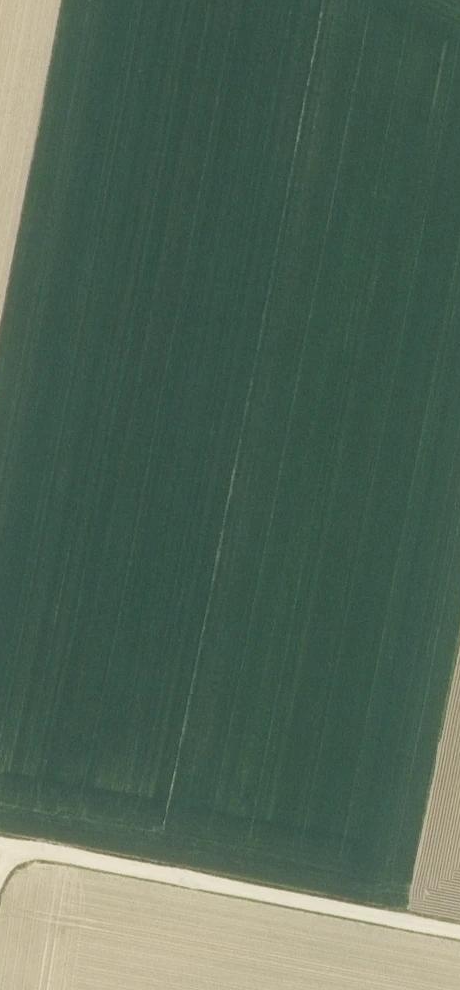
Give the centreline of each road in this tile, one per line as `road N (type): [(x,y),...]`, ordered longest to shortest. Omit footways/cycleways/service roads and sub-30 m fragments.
road 1 (track): [(0,841),(459,932)]

